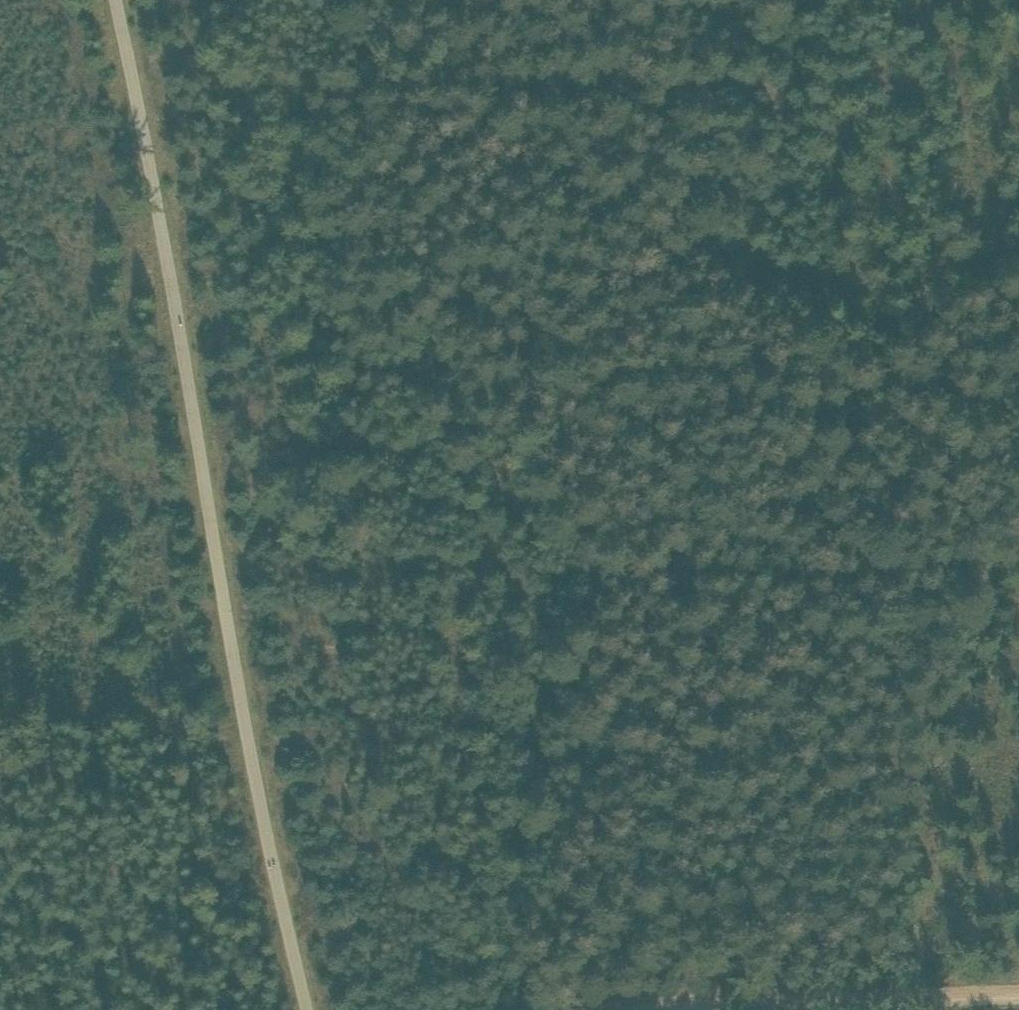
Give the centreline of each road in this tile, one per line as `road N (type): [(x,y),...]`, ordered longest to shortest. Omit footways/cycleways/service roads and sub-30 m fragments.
road 1 (track): [(1018,989),(810,988),(657,1009)]

